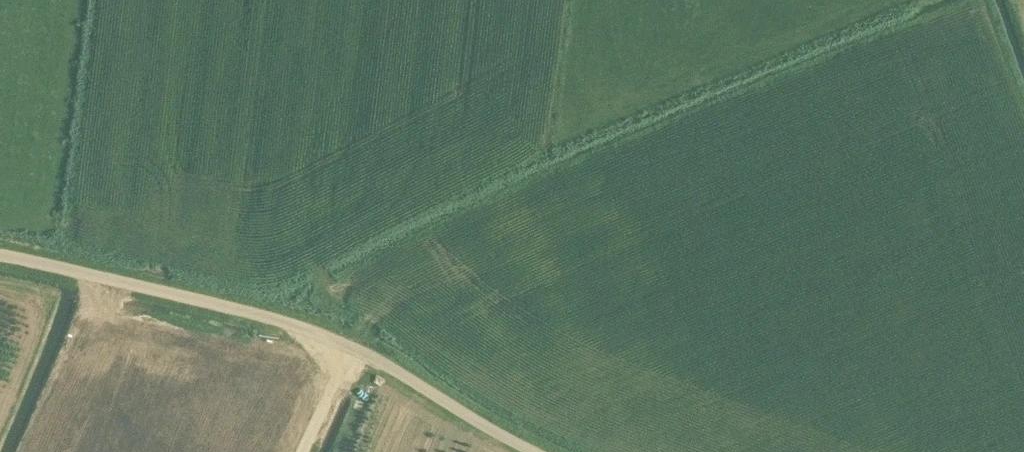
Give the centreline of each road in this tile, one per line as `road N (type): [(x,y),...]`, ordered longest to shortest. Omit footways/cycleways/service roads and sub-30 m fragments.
road 1 (unclassified): [(533,451),(366,352),(261,313),(0,255)]

